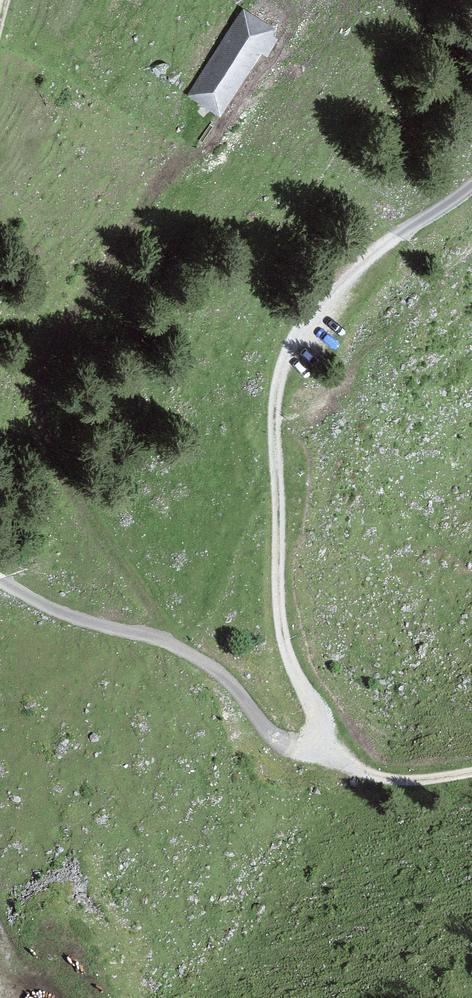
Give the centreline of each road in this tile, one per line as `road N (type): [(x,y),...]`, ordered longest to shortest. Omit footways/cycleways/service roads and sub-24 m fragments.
road 1 (track): [(0,583),(77,619),(191,654),(233,685),(282,744),(312,746),(323,734),(281,618),(275,423)]
road 2 (track): [(198,131),(58,332),(43,382),(42,422),(163,640)]
road 3 (track): [(275,423),(283,366),(310,318),(380,247),(471,184)]
road 4 (track): [(471,772),(380,778),(341,759),(323,734)]

